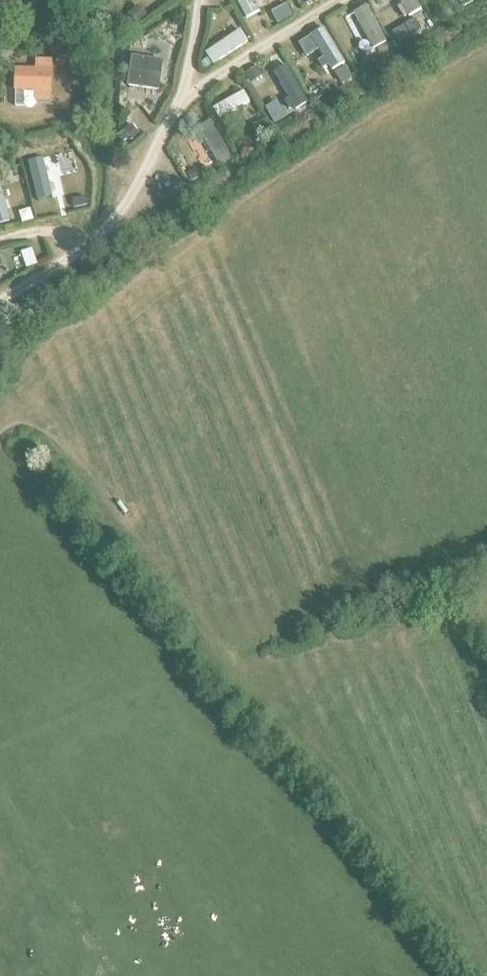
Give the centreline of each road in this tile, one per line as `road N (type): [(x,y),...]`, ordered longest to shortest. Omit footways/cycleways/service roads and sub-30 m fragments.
road 1 (track): [(111,333),(0,416)]

